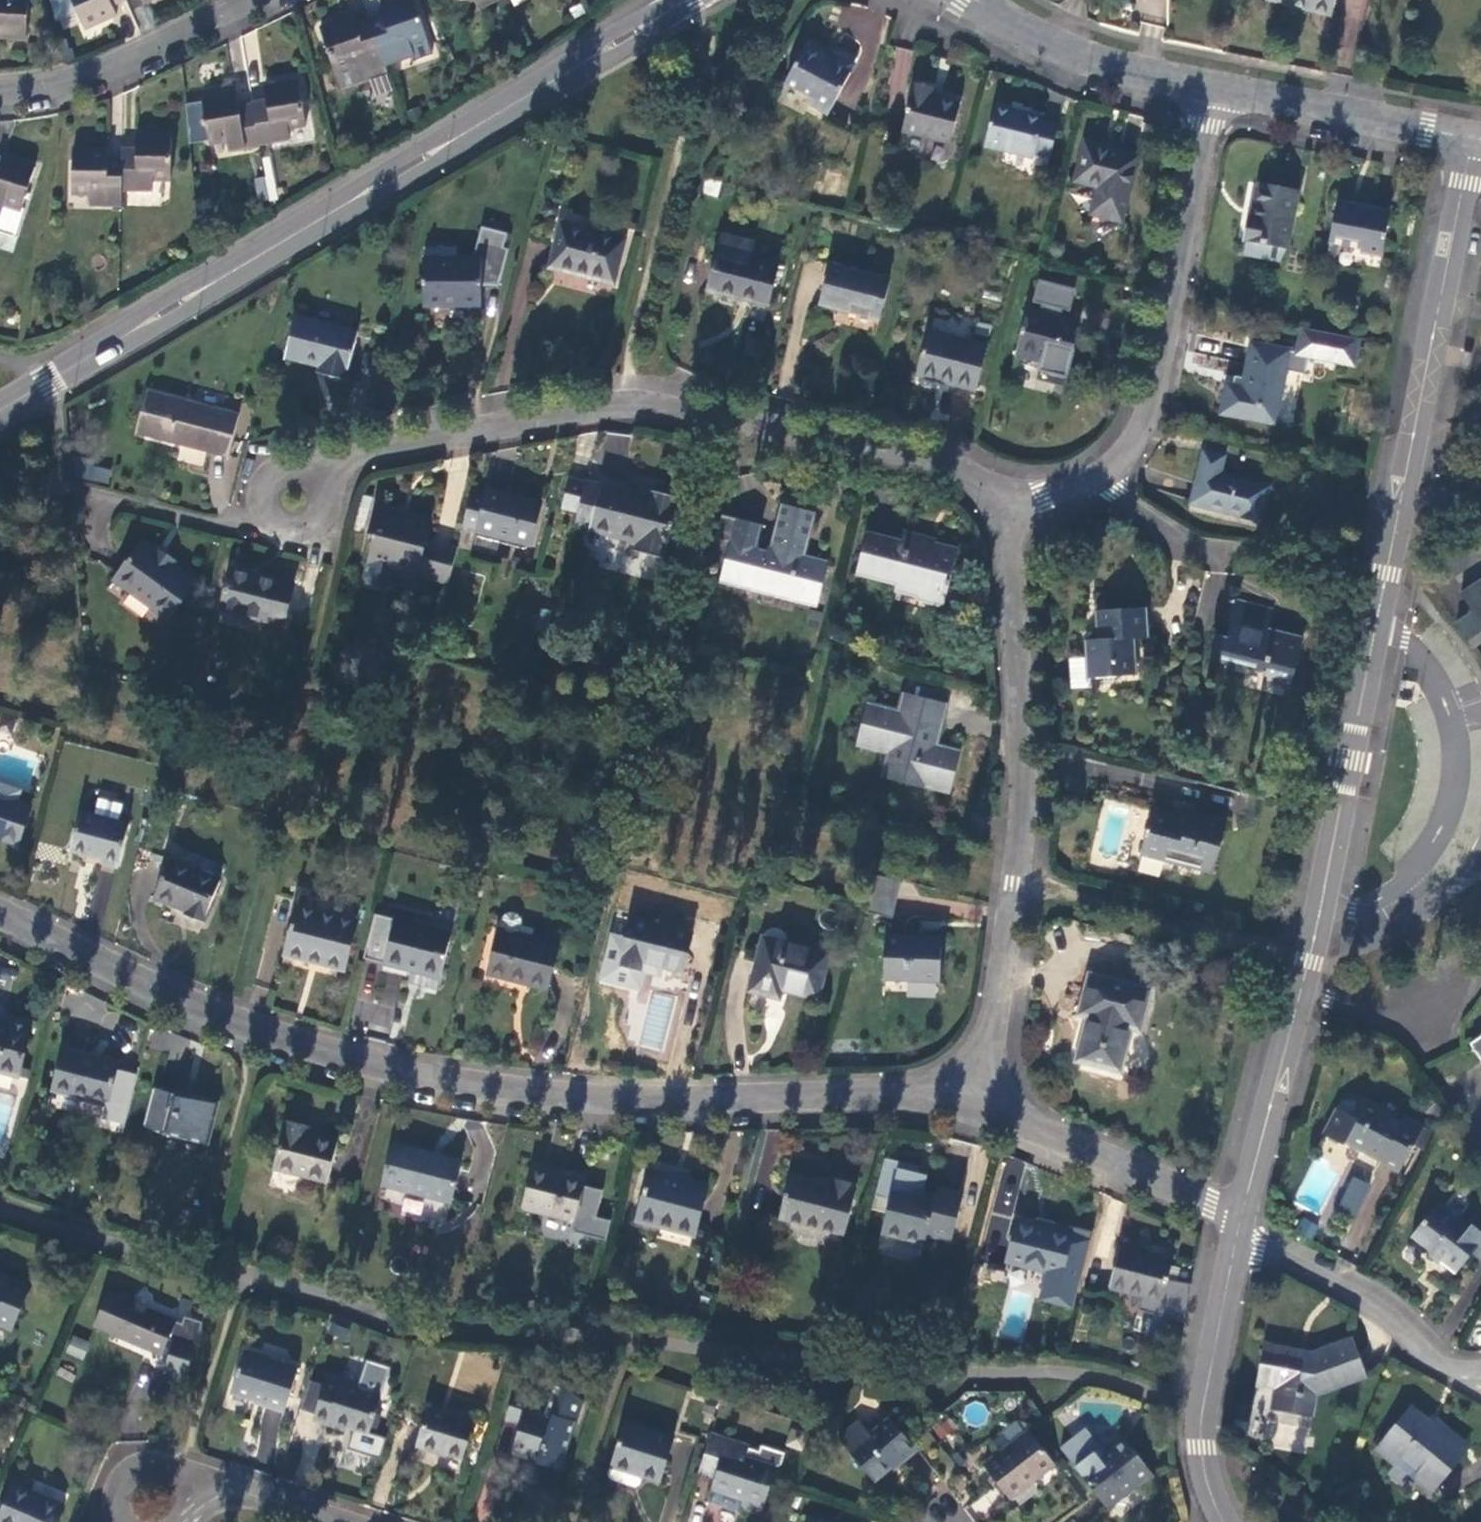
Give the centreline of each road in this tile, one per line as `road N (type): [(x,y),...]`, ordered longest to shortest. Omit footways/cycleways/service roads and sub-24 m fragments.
road 1 (residential): [(1472,139),(1321,905),(1237,1229)]
road 2 (residential): [(0,910),(229,1017),(429,1075),(612,1098),(979,1100)]
road 3 (tertiary): [(0,410),(688,0)]
road 4 (residential): [(1006,506),(969,474),(928,459),(630,405),(356,452),(329,463),(294,500)]
road 5 (residential): [(979,1100),(1018,861),(1006,506)]
road 6 (residential): [(1099,476),(1138,438),(1154,397),(1211,88)]
road 7 (residential): [(1237,1229),(1201,1420),(1207,1482),(1224,1521)]
road 8 (residential): [(1480,1398),(1445,1376),(1375,1307),(1237,1229)]
road 9 (residential): [(979,1100),(1213,1203),(1237,1229)]
road 10 (tertiary): [(1472,139),(1211,88)]
road 11 (residential): [(0,92),(54,87),(115,67),(246,0)]
road 12 (tertiary): [(1211,88),(1090,60),(977,0)]
road 13 (residential): [(238,1493),(173,1465),(142,1468),(124,1476),(118,1500),(127,1521)]
road 14 (residential): [(1209,551),(1188,547),(1099,476)]

